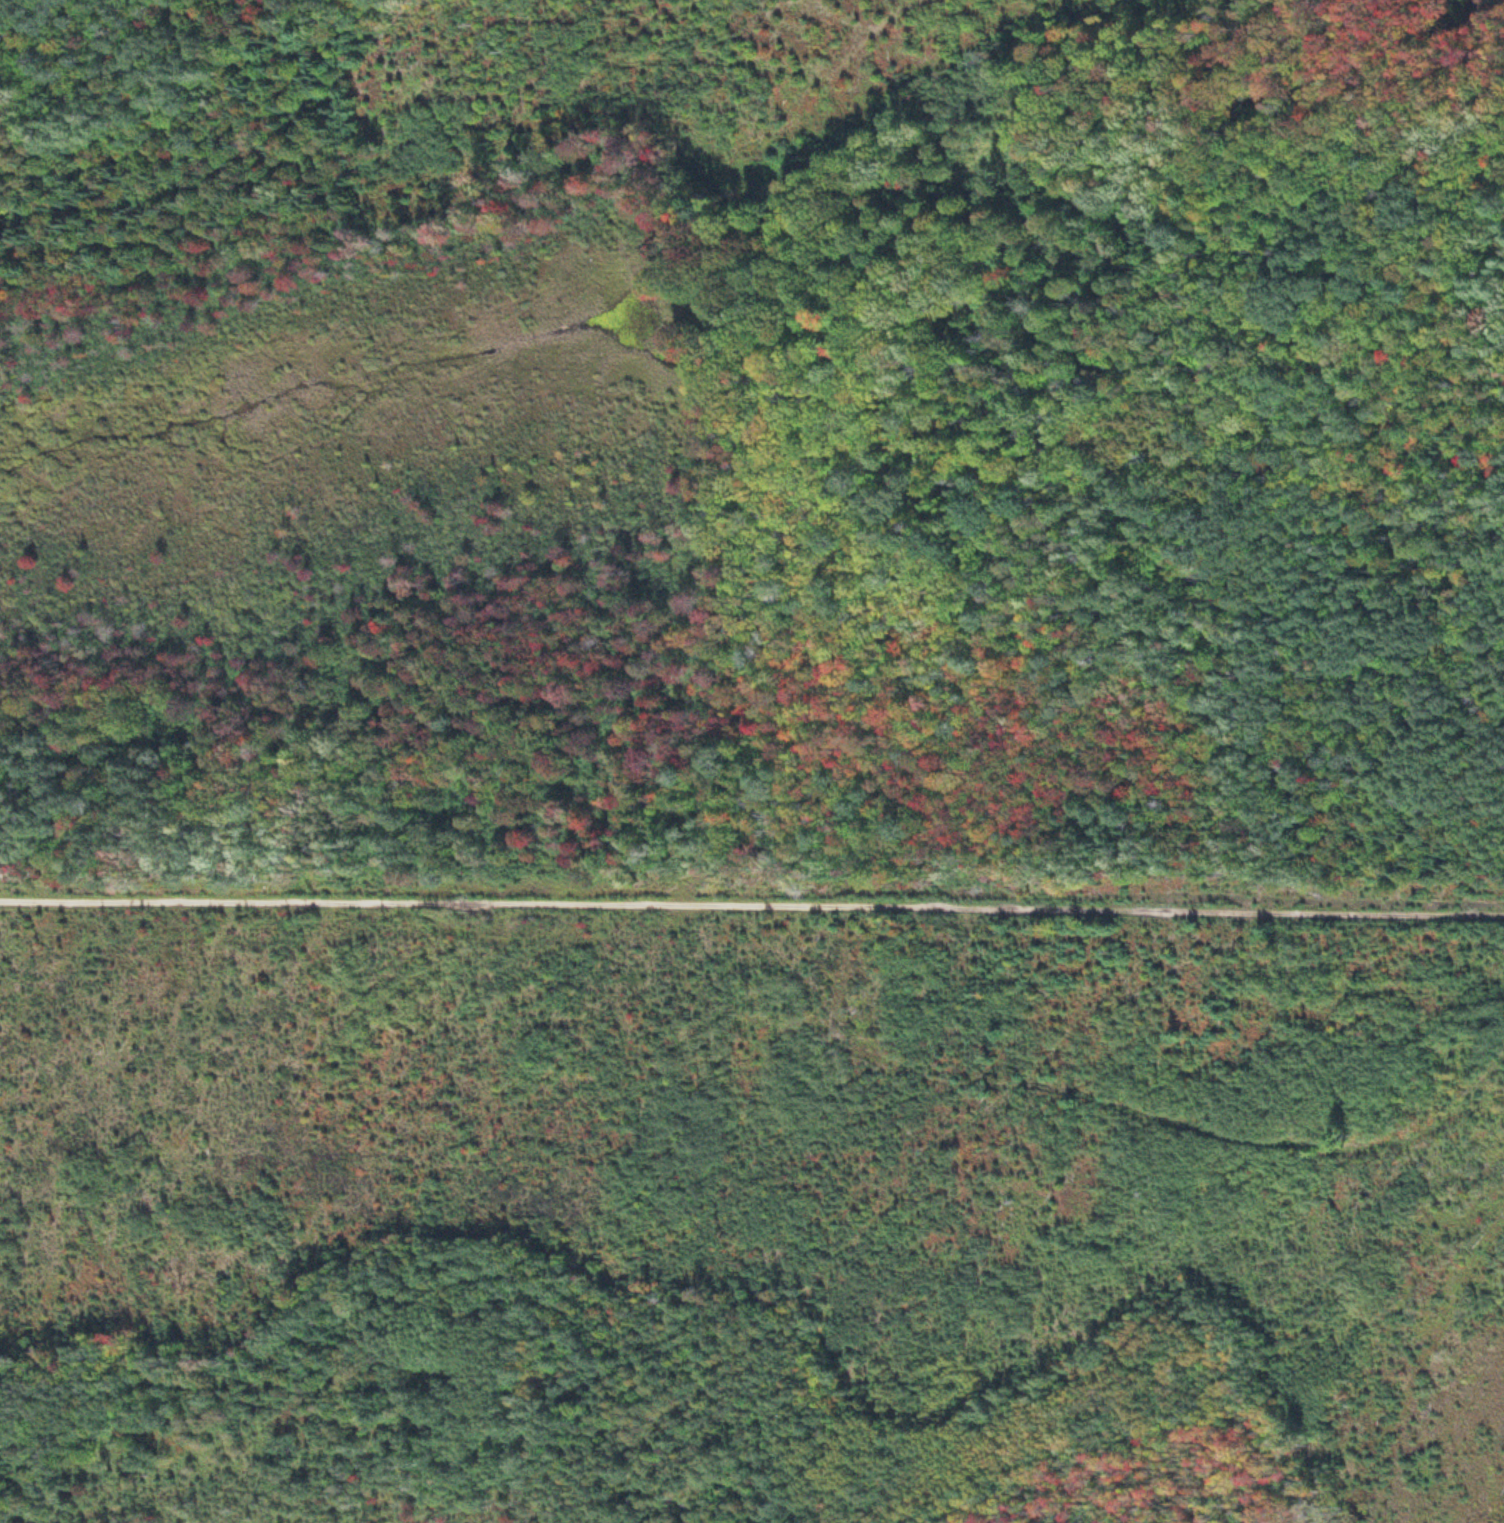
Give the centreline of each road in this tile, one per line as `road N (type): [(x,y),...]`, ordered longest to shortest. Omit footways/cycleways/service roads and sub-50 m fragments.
road 1 (track): [(0,893),(873,909),(1100,902)]
road 2 (track): [(1503,906),(1100,902)]

